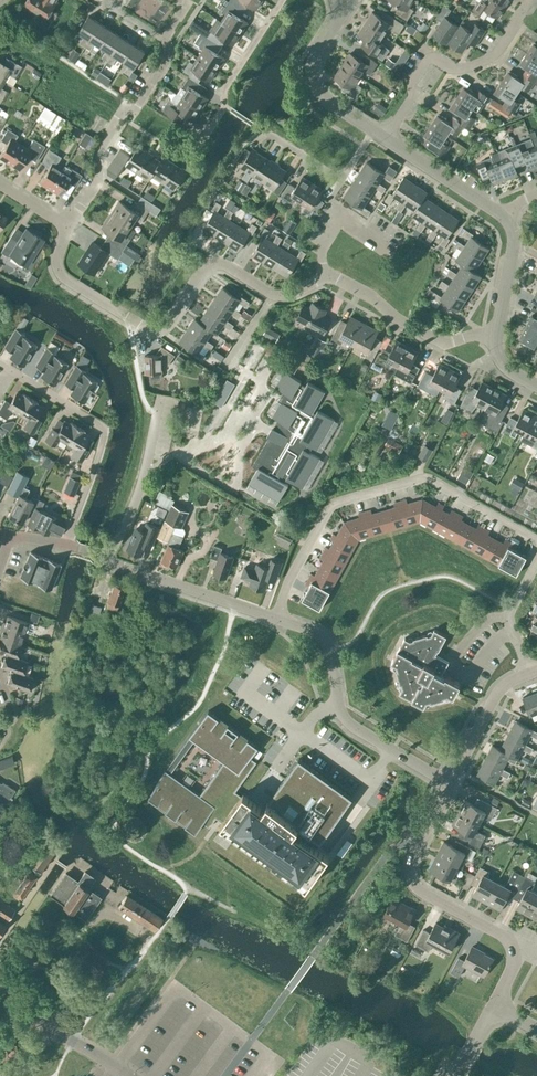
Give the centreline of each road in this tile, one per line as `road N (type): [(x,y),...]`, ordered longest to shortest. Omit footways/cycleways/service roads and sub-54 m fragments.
road 1 (residential): [(277,619),(288,581),(338,502),(426,480),(536,539)]
road 2 (residential): [(450,782),(357,731),(343,714),(323,636),(277,619)]
road 3 (residential): [(0,382),(7,370),(103,429),(64,545)]
road 4 (residential): [(520,943),(425,894),(410,876),(409,860),(450,782)]
road 5 (residential): [(132,320),(167,326),(216,264),(288,295),(325,278)]
road 6 (residential): [(385,139),(426,61),(461,69),(493,56),(529,0)]
road 7 (residential): [(69,225),(170,43)]
road 8 (residential): [(496,336),(432,339),(353,285),(325,278)]
road 9 (residential): [(277,619),(110,560)]
road 10 (residential): [(370,131),(317,96),(312,70),(351,0)]
road 11 (residential): [(199,145),(282,0)]
road 12 (residential): [(509,618),(488,621),(463,646),(459,671),(468,675),(512,630)]
road 13 (residential): [(110,560),(158,414)]
road 14 (residential): [(262,131),(343,178),(370,131)]
road 15 (residential): [(505,215),(385,139)]
road 16 (residential): [(450,782),(495,696),(530,673)]
road 17 (residential): [(69,225),(57,253),(61,273),(132,320)]
road 18 (residential): [(496,336),(513,241),(505,215)]

